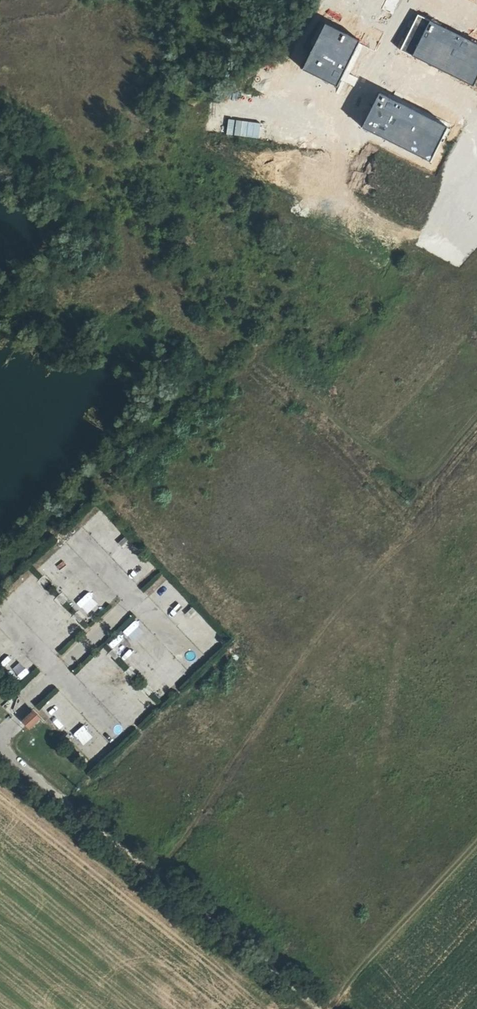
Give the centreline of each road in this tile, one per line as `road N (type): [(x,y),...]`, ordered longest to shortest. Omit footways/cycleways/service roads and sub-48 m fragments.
road 1 (track): [(476,420),(429,476),(401,479),(259,346)]
road 2 (track): [(317,1008),(128,862)]
road 3 (track): [(94,200),(64,116),(56,27)]
road 4 (unclassified): [(128,862),(0,757)]
road 5 (residential): [(405,0),(346,125)]

